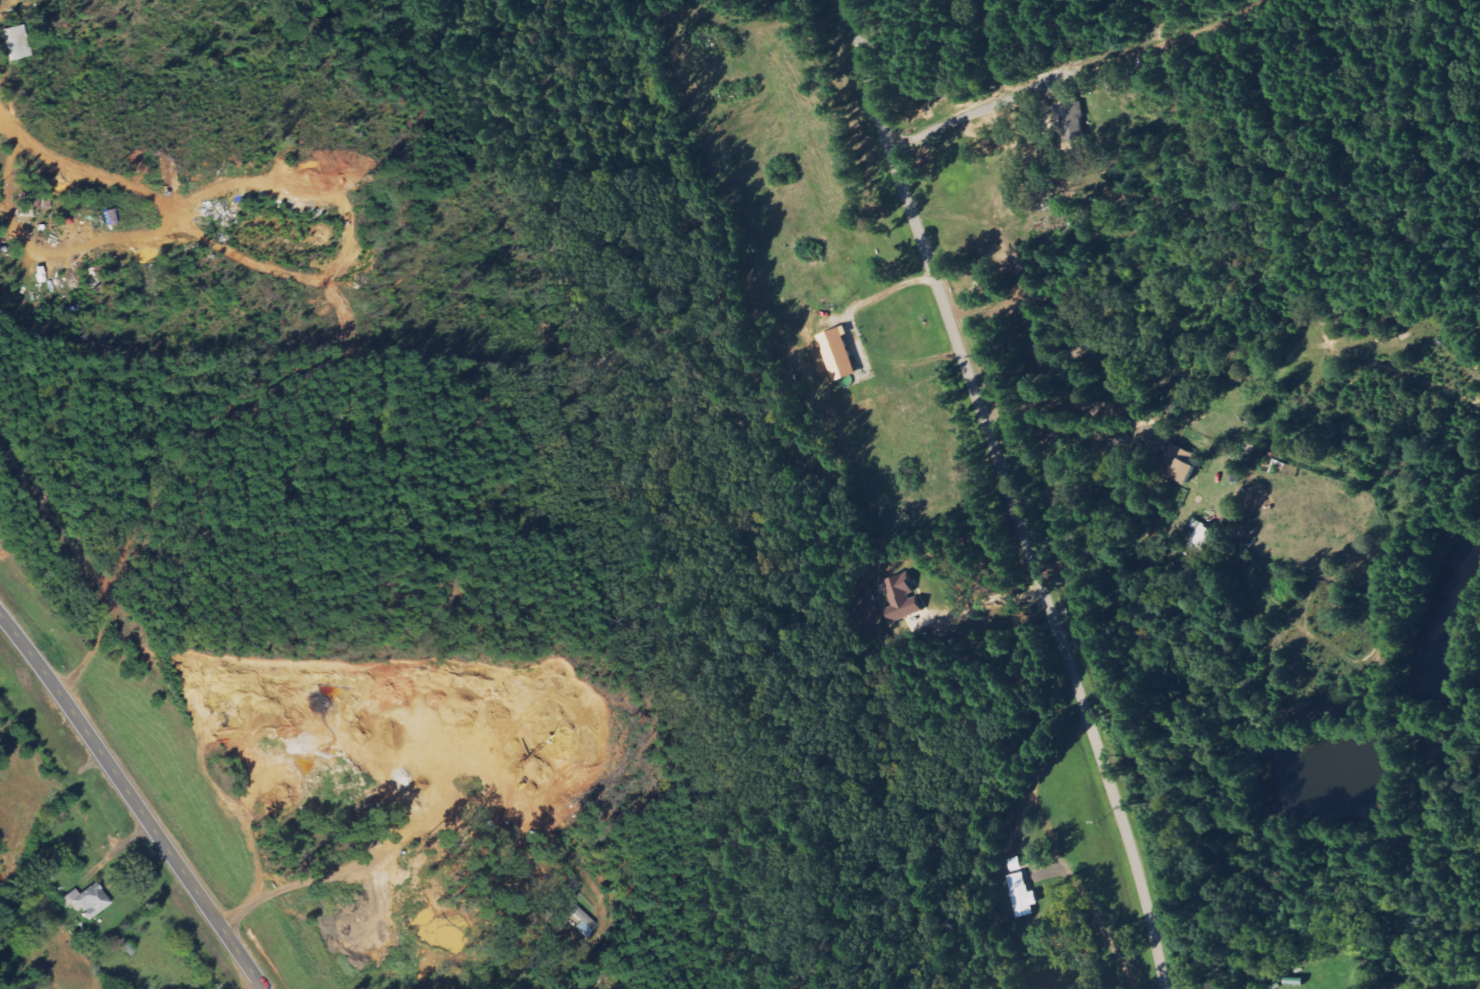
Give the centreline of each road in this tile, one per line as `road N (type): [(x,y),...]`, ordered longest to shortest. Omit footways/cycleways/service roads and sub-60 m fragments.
road 1 (residential): [(1166,988),(1131,845),(900,176),(853,0)]
road 2 (tertiary): [(263,988),(0,615)]

